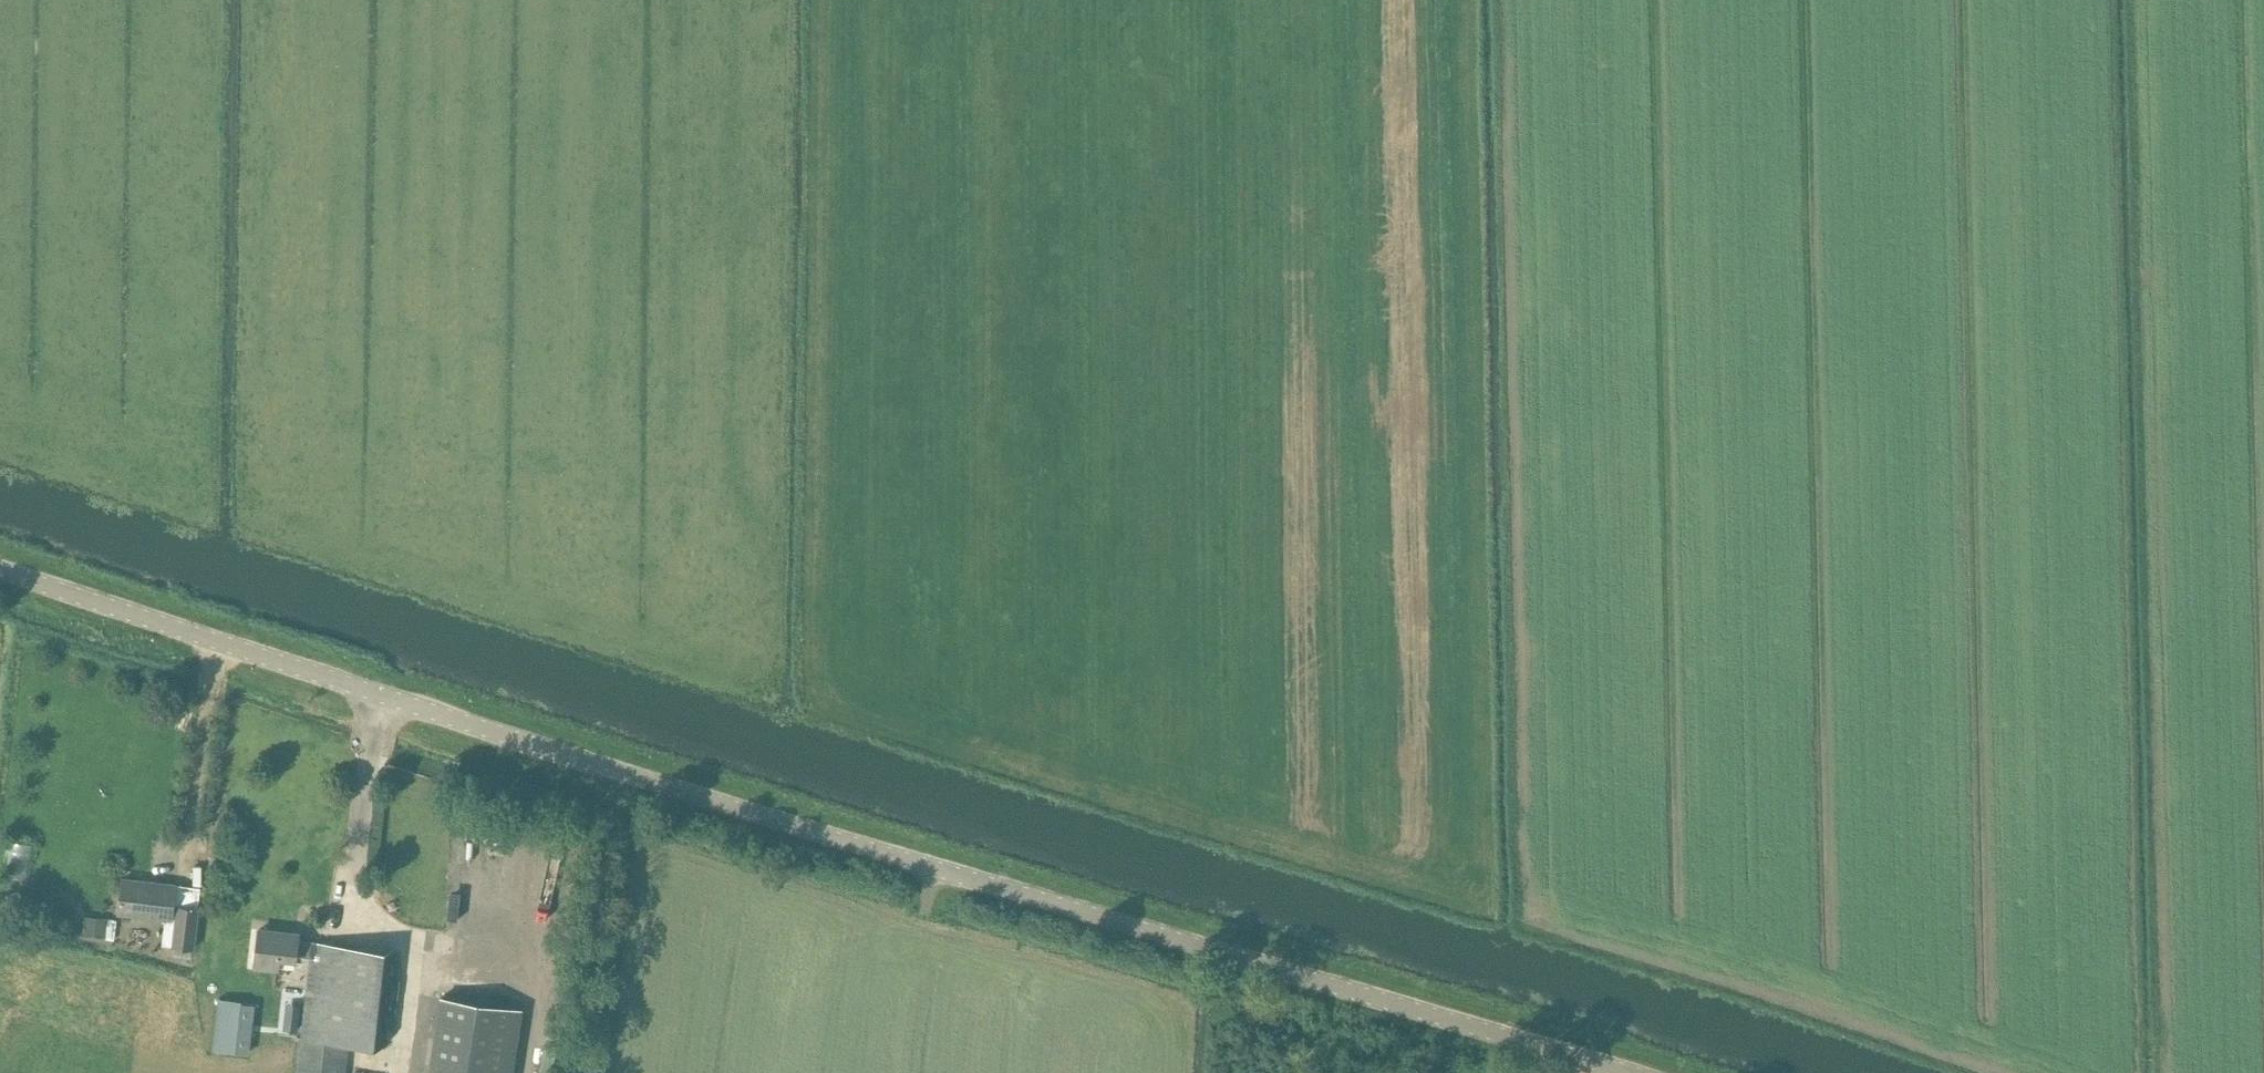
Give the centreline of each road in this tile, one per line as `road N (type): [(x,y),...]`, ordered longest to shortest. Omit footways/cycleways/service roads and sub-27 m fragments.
road 1 (tertiary): [(0,569),(603,770),(1597,1072)]

